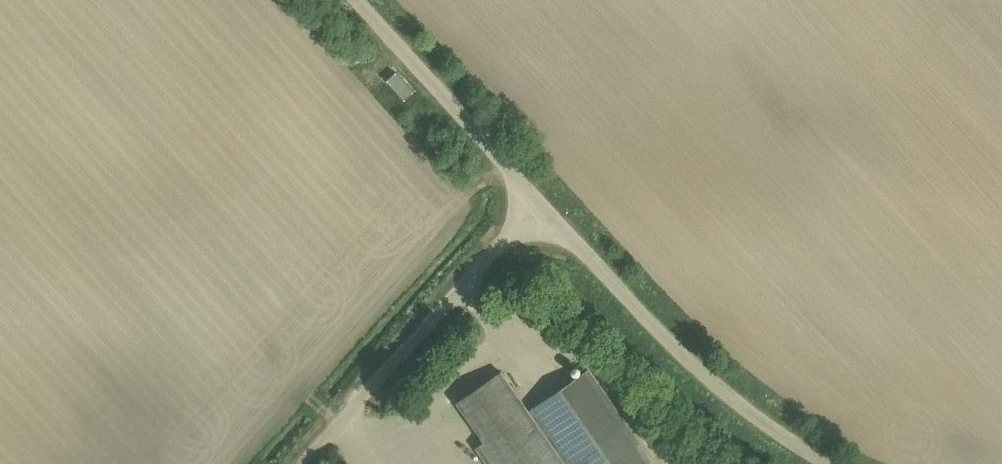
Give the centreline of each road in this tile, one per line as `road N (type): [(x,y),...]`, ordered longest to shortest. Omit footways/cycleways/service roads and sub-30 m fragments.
road 1 (residential): [(351,0),(549,220),(749,416),(828,463)]
road 2 (track): [(536,206),(304,463)]
road 3 (track): [(342,422),(359,439),(404,439),(506,340),(461,291)]
road 4 (track): [(506,340),(589,351),(609,364),(676,463)]

